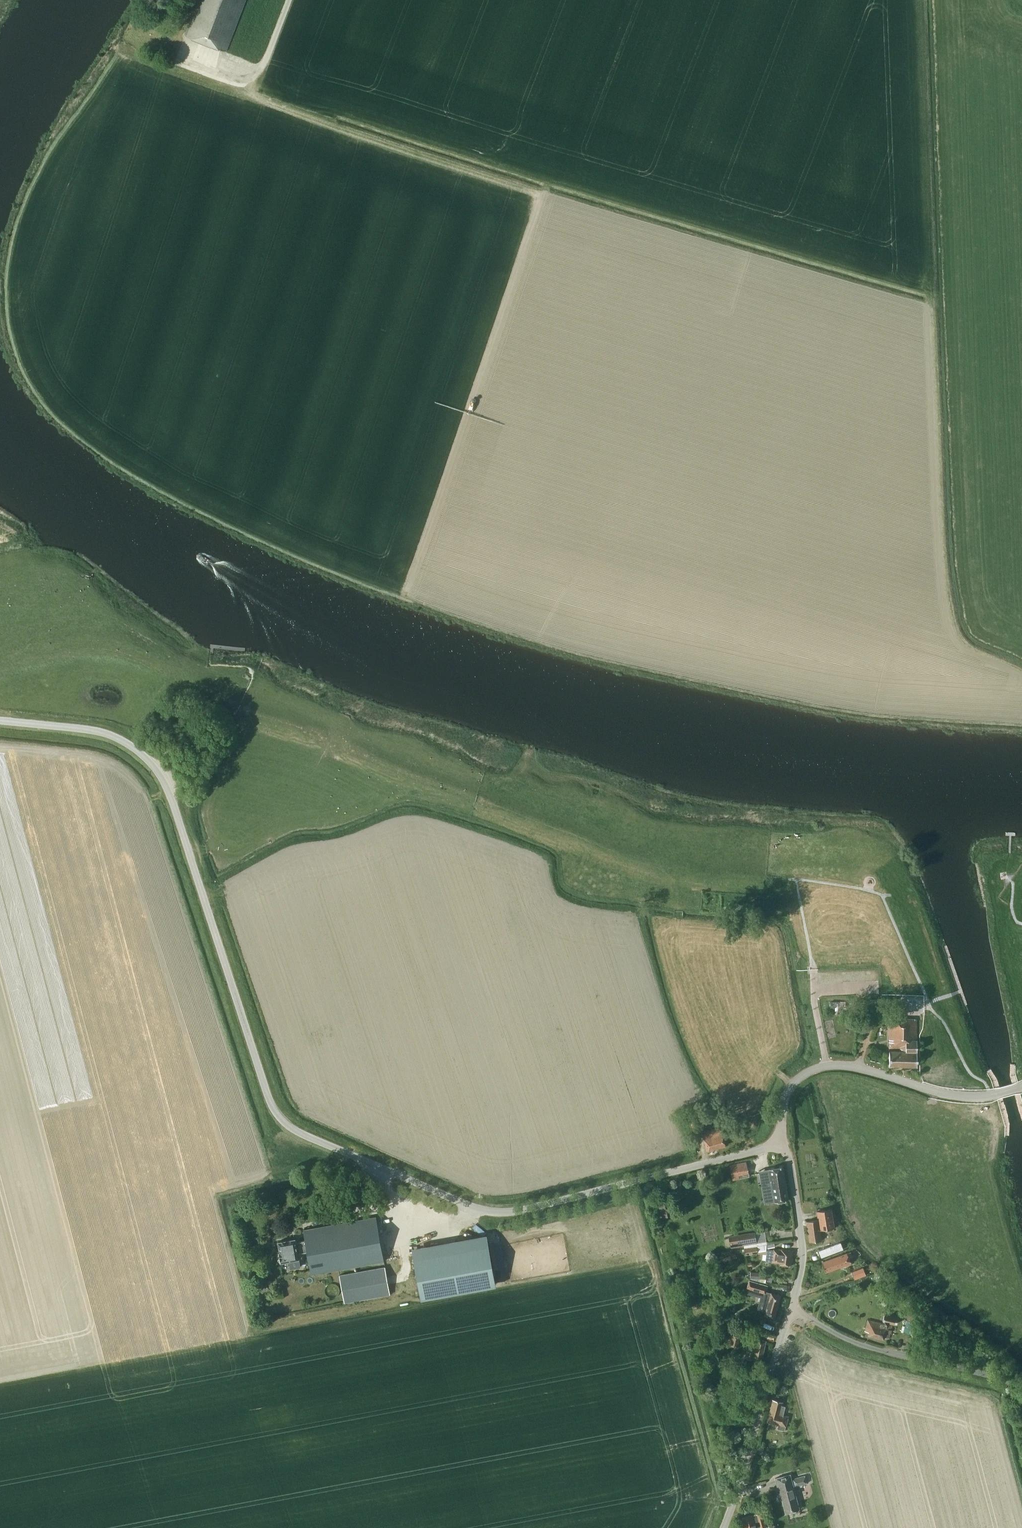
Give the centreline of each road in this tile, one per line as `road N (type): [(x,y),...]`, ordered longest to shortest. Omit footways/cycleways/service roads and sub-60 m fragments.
road 1 (unclassified): [(0,721),(111,734),(154,766),(268,1097),(297,1131),(496,1211),(637,1180)]
road 2 (unclassified): [(780,1144),(789,1087),(825,1066),(955,1095),(1021,1086)]
road 3 (unclassified): [(1021,1387),(863,1345),(791,1309)]
road 4 (unclassified): [(723,1527),(791,1309)]
road 5 (unclassified): [(791,1309),(801,1232),(780,1144)]
road 6 (unclassified): [(780,1144),(637,1180)]

